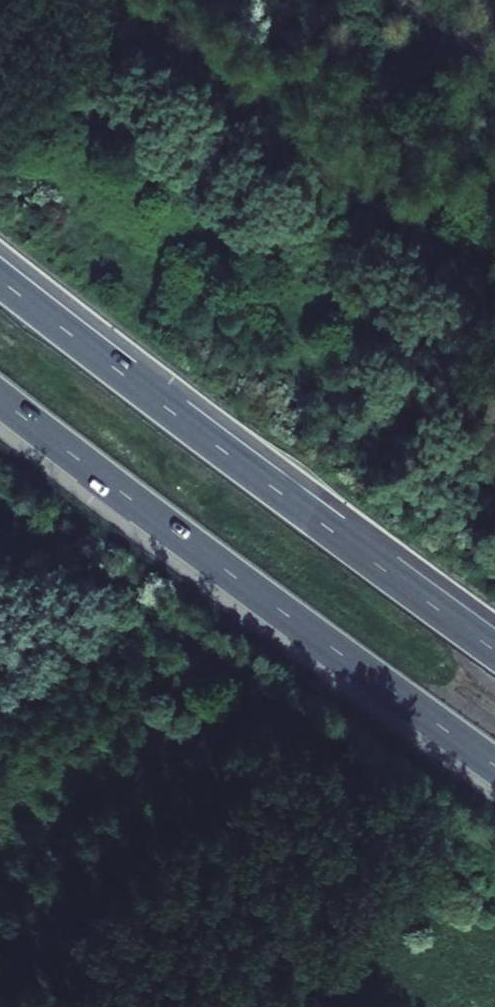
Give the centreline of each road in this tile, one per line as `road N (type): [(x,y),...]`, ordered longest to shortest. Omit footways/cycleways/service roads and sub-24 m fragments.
road 1 (motorway): [(494,649),(0,279)]
road 2 (motorway): [(0,400),(494,767)]

